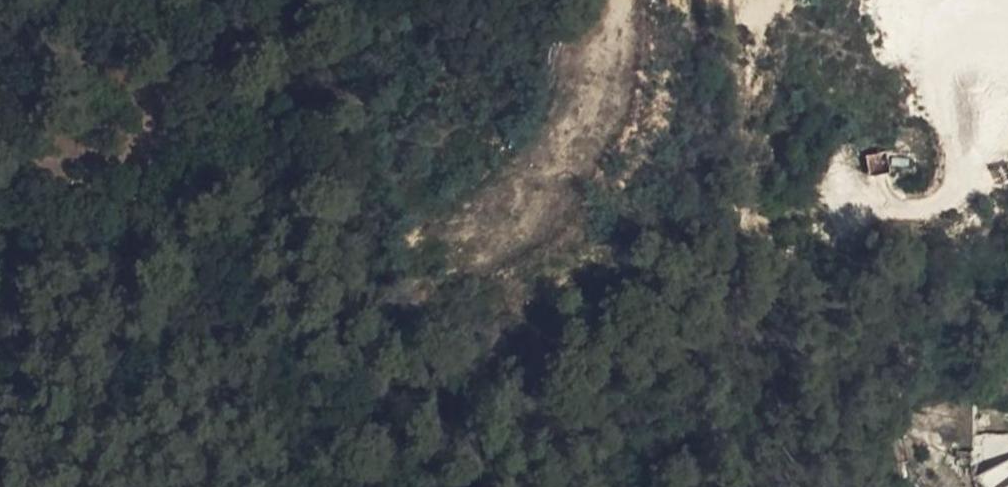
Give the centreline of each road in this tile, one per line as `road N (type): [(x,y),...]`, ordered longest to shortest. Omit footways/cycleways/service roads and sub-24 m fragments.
road 1 (track): [(166,110),(94,362),(34,486)]

